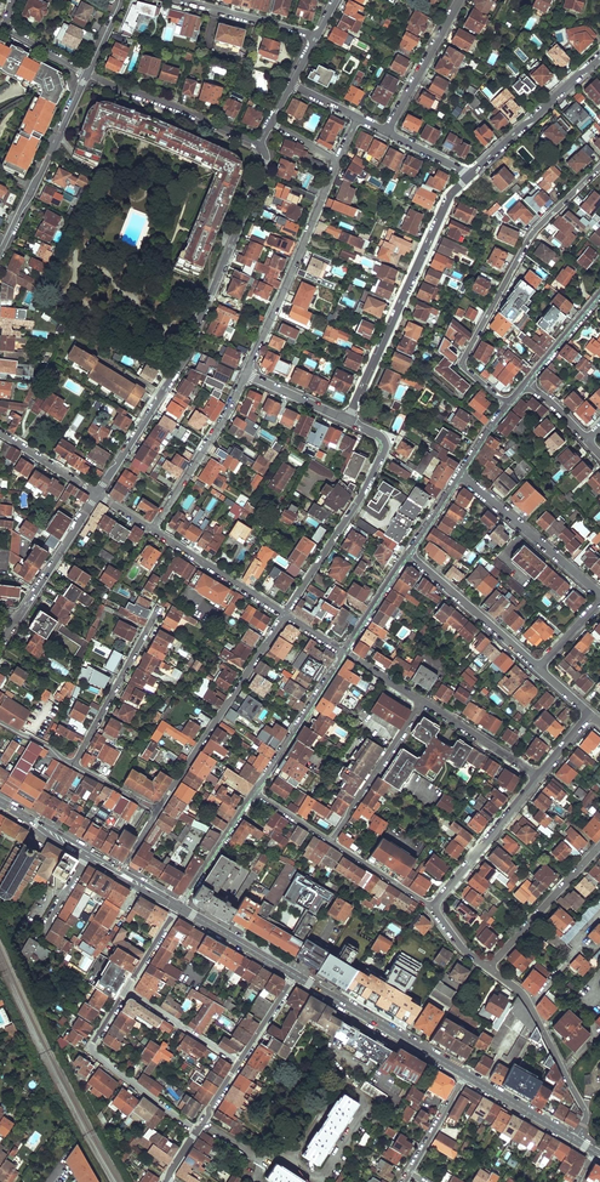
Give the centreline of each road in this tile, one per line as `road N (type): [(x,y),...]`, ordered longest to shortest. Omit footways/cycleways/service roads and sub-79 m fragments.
road 1 (residential): [(98,495),(181,359),(265,166),(258,145)]
road 2 (residential): [(507,405),(466,370),(464,358),(529,239),(599,167)]
road 3 (residential): [(348,421),(447,200),(471,176)]
road 4 (residential): [(285,615),(385,446),(348,421)]
road 5 (residential): [(158,811),(285,615)]
road 6 (residential): [(246,374),(337,159)]
road 7 (residential): [(128,992),(91,1049),(195,1132)]
road 8 (residential): [(0,254),(88,74)]
road 9 (secondary): [(296,976),(466,1075)]
road 10 (residential): [(258,145),(88,74)]
road 11 (residential): [(460,475),(599,595)]
road 12 (residential): [(153,530),(246,374)]
road 13 (residential): [(74,764),(159,606)]
road 14 (residential): [(0,645),(98,495)]
road 15 (residential): [(471,176),(599,57)]
road 16 (residential): [(408,555),(539,668)]
road 17 (residential): [(432,908),(538,777)]
road 18 (residential): [(423,702),(330,841)]
road 19 (residential): [(343,652),(254,793)]
road 20 (residential): [(489,967),(599,845)]
road 21 (residential): [(285,615),(153,530)]
road 22 (residential): [(386,131),(459,0)]
road 23 (residential): [(177,0),(317,37)]
road 24 (residential): [(423,702),(538,777)]
road 25 (residential): [(254,793),(180,907)]
road 26 (secondary): [(180,907),(296,976)]
road 27 (residential): [(239,1064),(128,992)]
road 28 (secondary): [(466,1075),(575,1140)]
road 29 (residential): [(432,908),(330,841)]

